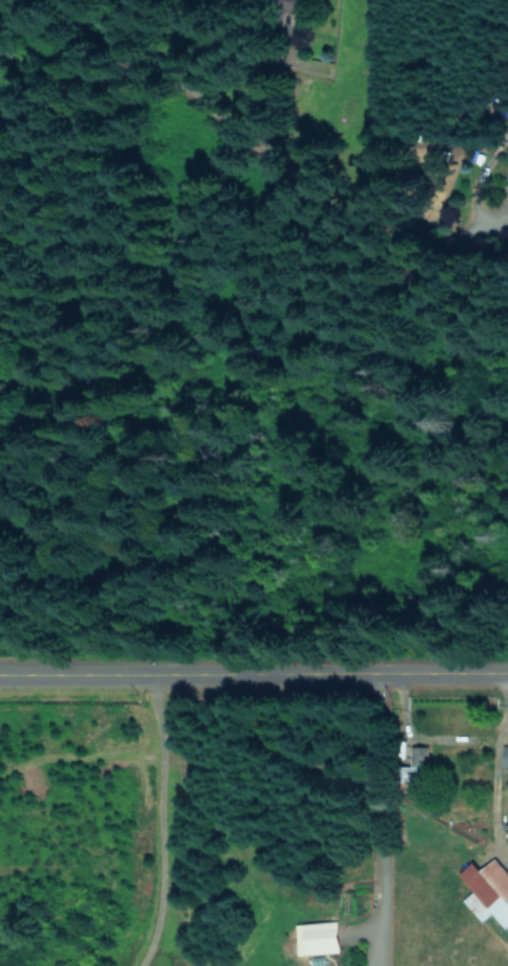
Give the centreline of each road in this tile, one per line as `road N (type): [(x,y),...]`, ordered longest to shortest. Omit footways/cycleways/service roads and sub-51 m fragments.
road 1 (tertiary): [(507,672),(0,674)]

